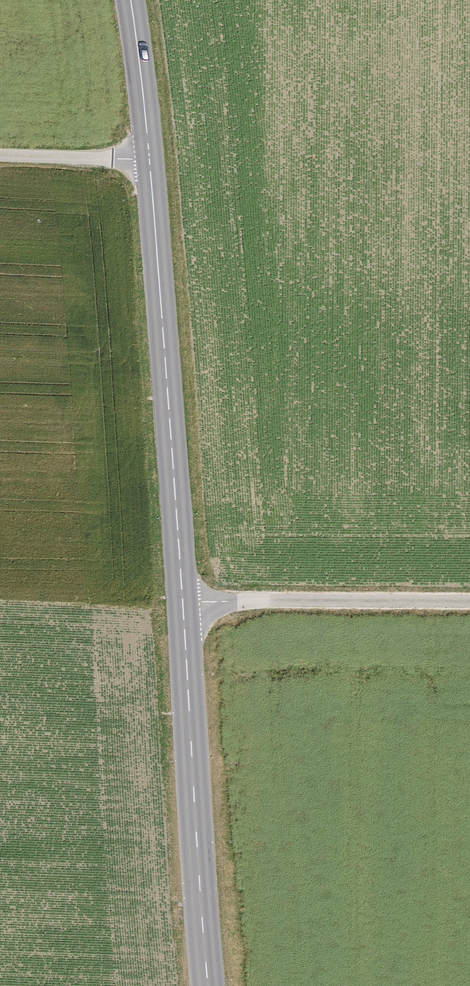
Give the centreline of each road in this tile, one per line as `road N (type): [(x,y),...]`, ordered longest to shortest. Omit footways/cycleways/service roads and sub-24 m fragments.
road 1 (secondary): [(136,0),(163,233),(212,985)]
road 2 (track): [(181,600),(469,602)]
road 3 (track): [(0,156),(156,166)]

